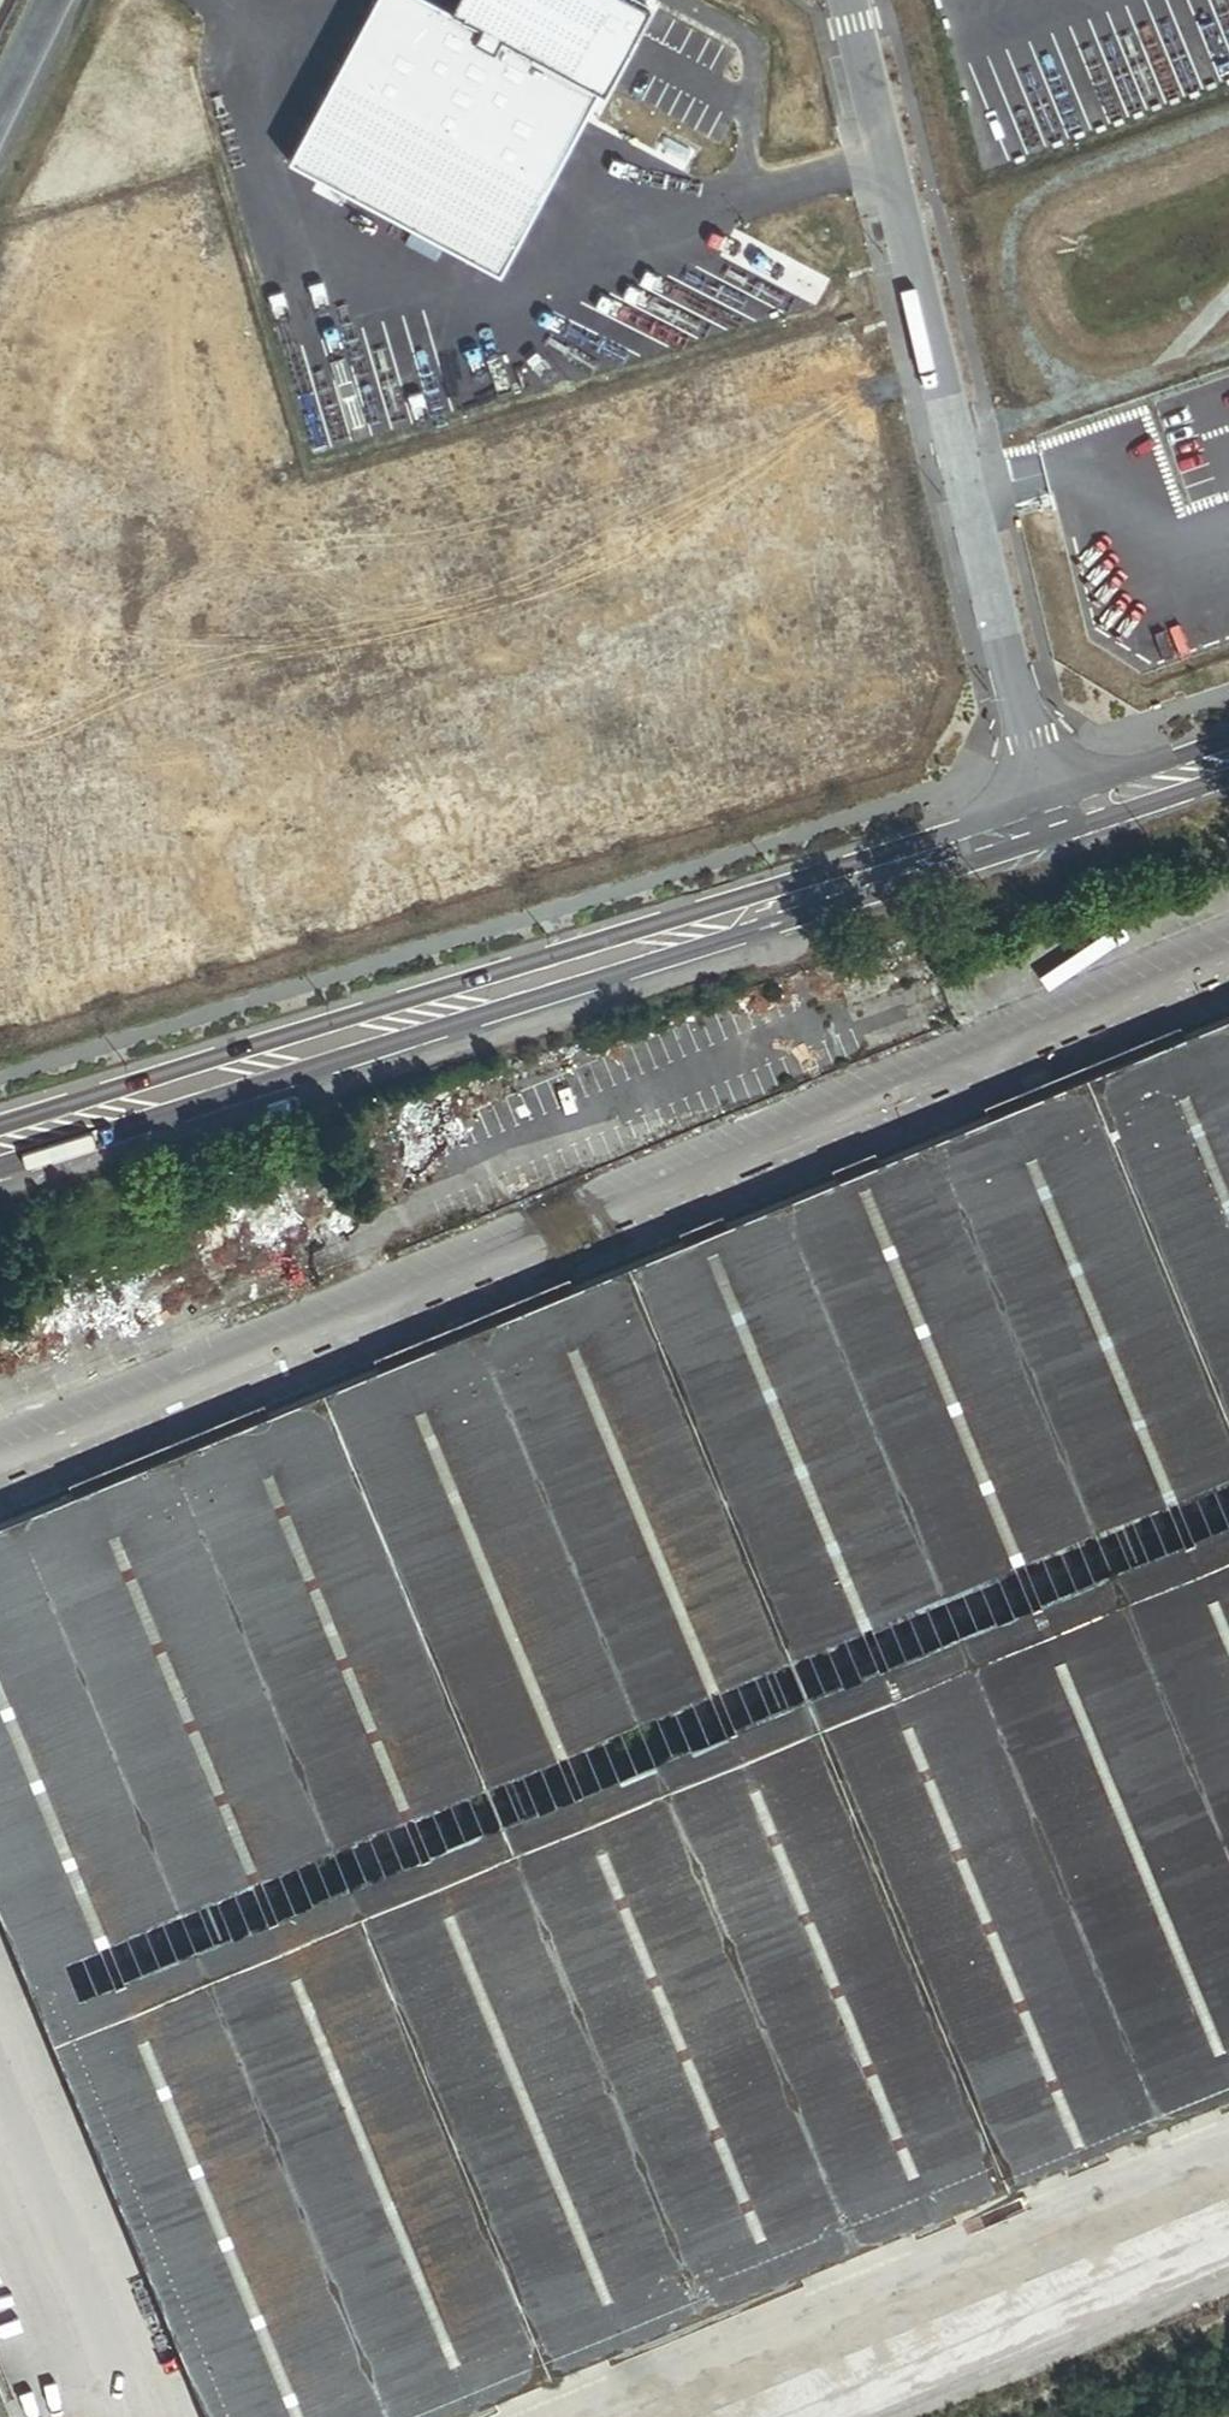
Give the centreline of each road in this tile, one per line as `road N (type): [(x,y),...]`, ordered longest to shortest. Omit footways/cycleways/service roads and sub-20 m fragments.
road 1 (secondary): [(1065,810),(0,1142)]
road 2 (unclassified): [(1065,810),(1008,707),(860,0)]
road 3 (secondary): [(1228,754),(1065,810)]
road 4 (unclassified): [(0,114),(55,0)]

